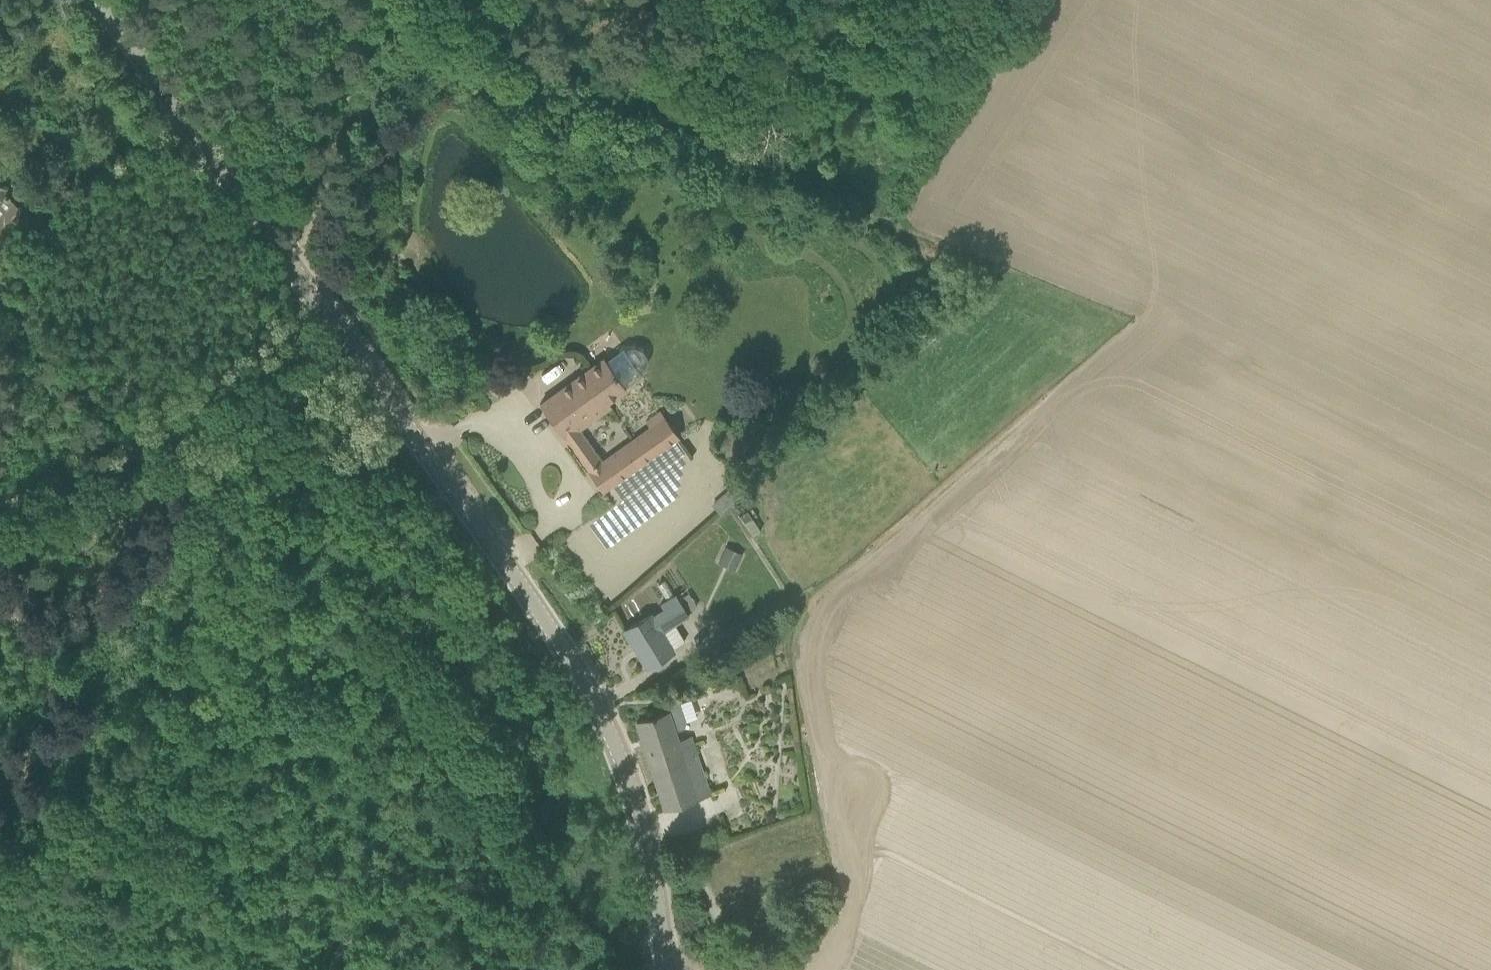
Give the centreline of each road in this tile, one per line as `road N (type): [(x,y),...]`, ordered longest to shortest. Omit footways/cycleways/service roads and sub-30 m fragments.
road 1 (tertiary): [(664,969),(640,810),(563,644),(102,0)]
road 2 (track): [(1026,0),(876,202),(617,88),(578,57),(525,40),(470,0)]
road 3 (track): [(388,0),(292,261)]
road 4 (track): [(425,450),(205,445)]
road 5 (track): [(143,446),(0,285)]
road 6 (track): [(166,442),(187,410),(317,299)]
road 7 (track): [(166,442),(0,499)]

